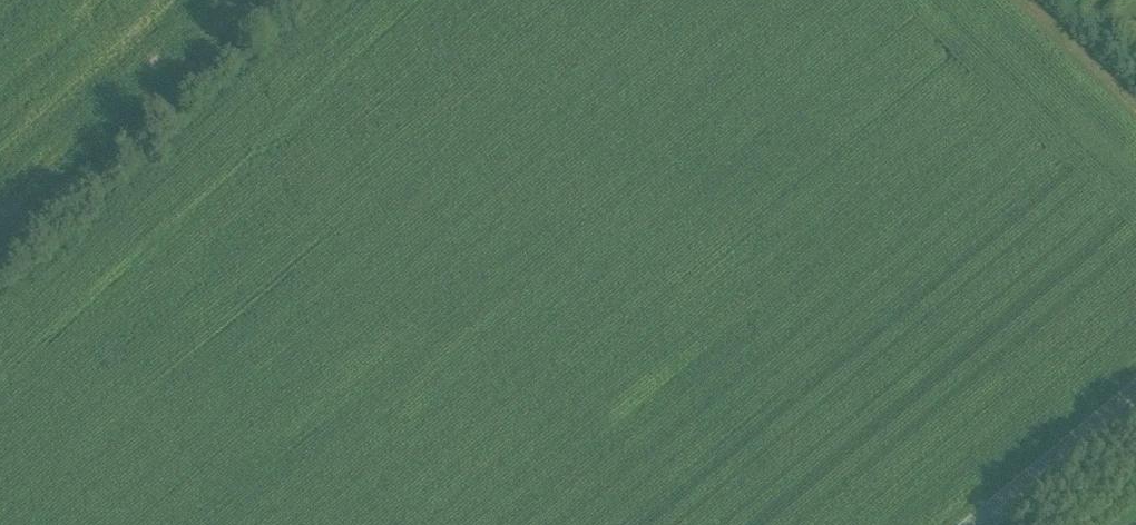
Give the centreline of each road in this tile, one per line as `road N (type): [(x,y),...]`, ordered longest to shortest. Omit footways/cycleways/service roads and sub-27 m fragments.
road 1 (tertiary): [(977,524),(1135,395)]

